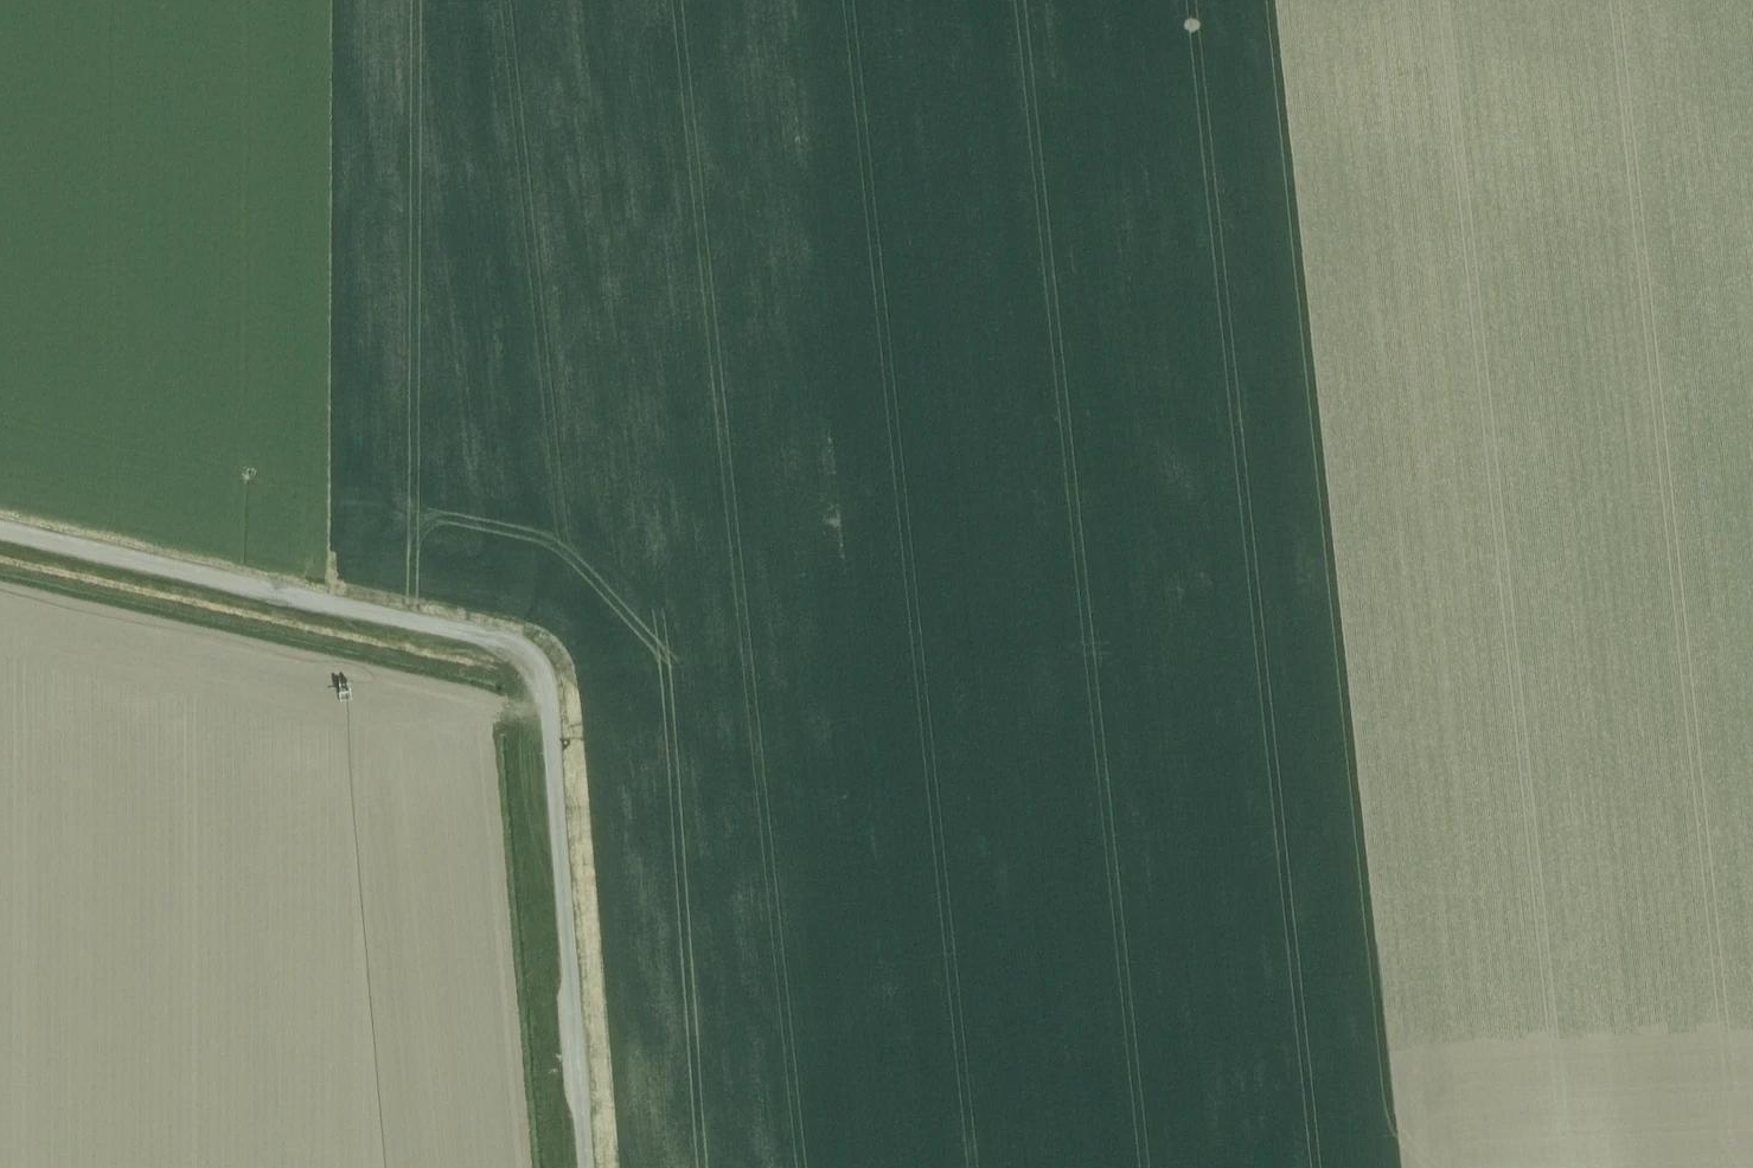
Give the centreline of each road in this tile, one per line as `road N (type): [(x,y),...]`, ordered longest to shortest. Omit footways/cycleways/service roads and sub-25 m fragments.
road 1 (unclassified): [(589,1167),(551,690),(537,669),(487,637),(0,528)]

